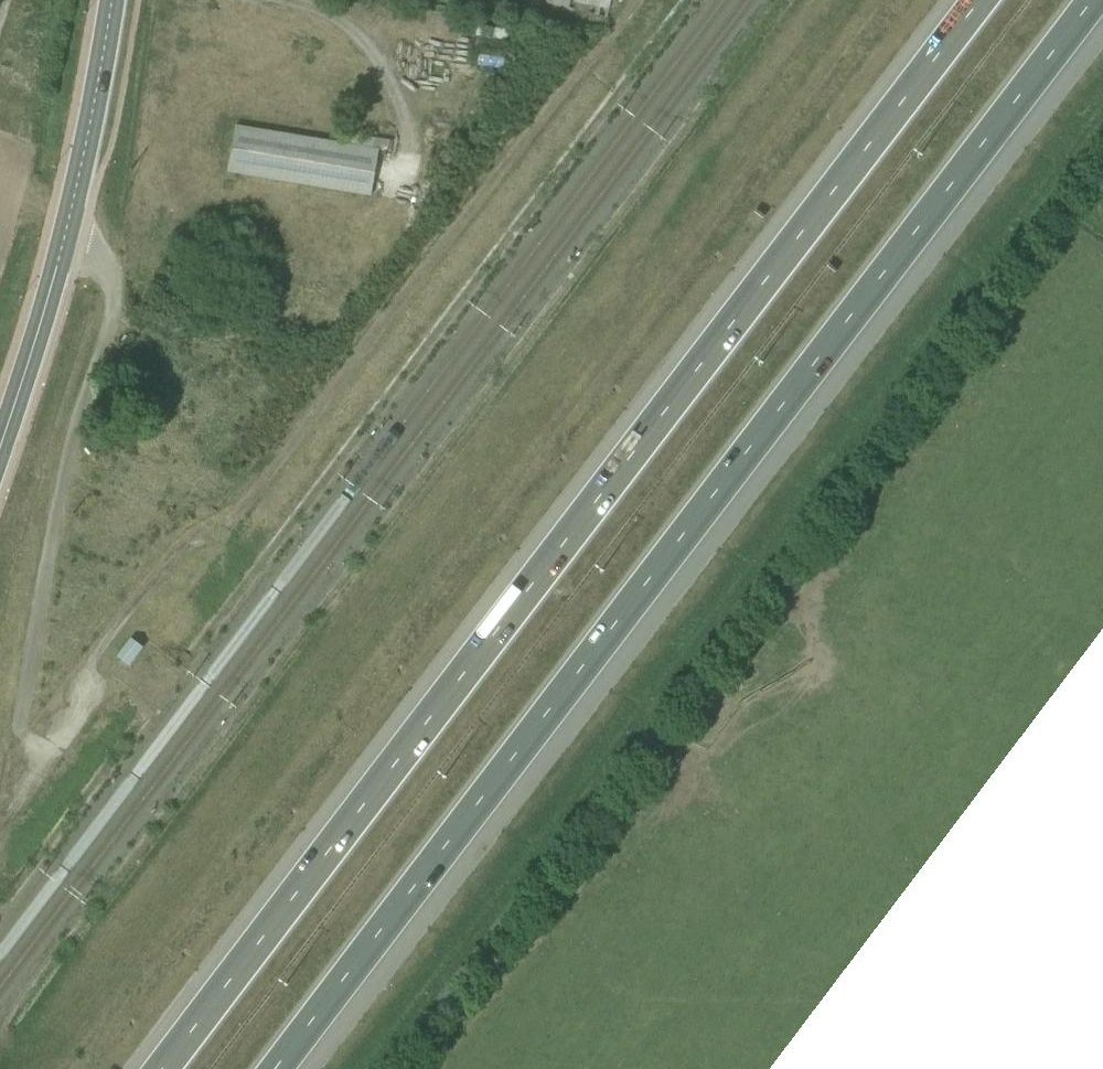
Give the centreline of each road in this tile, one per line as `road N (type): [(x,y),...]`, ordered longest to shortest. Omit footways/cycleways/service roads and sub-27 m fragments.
road 1 (motorway): [(972,0),(157,1068)]
road 2 (motorway): [(295,1068),(1102,5)]
road 3 (unclassified): [(1102,142),(393,1068)]
road 4 (track): [(636,0),(244,502),(190,539),(119,623),(98,653),(73,721),(54,740),(30,746),(16,734)]
road 5 (unclassified): [(68,234),(103,273),(111,330),(70,435),(16,734)]
road 6 (tertiary): [(68,234),(113,0)]
road 7 (tertiary): [(0,454),(68,234)]

